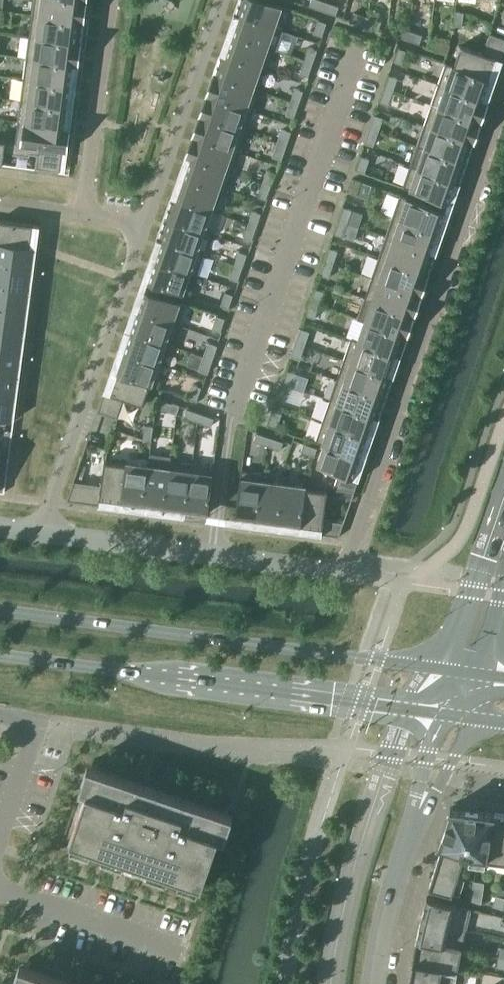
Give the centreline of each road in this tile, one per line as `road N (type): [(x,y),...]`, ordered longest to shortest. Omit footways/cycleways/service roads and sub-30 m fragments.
road 1 (residential): [(339,574),(503,94)]
road 2 (secondary): [(450,670),(0,611)]
road 3 (secondary): [(0,655),(441,712)]
road 4 (residential): [(146,222),(42,530)]
road 5 (unclassified): [(339,574),(42,530)]
road 6 (residential): [(211,0),(146,222)]
road 7 (residential): [(437,760),(378,983)]
road 8 (residential): [(107,0),(83,214)]
road 9 (unclassified): [(503,519),(450,670)]
road 10 (residential): [(0,719),(36,724),(0,832)]

